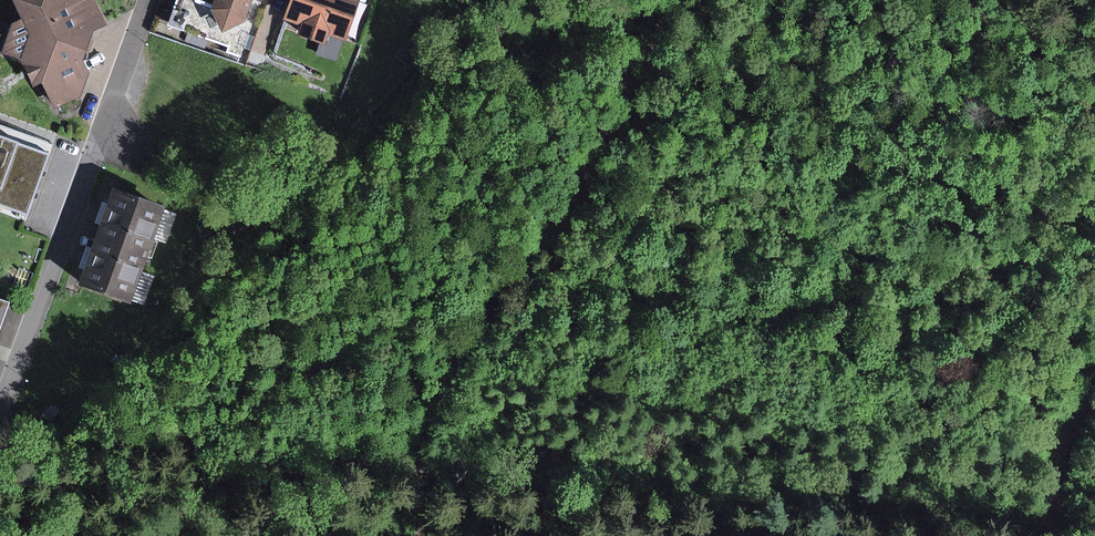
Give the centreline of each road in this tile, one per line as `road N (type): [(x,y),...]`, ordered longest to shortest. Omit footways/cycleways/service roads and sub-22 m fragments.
road 1 (track): [(667,0),(448,391),(418,535)]
road 2 (residential): [(153,0),(3,426)]
road 3 (track): [(1094,405),(1050,471),(1055,535)]

